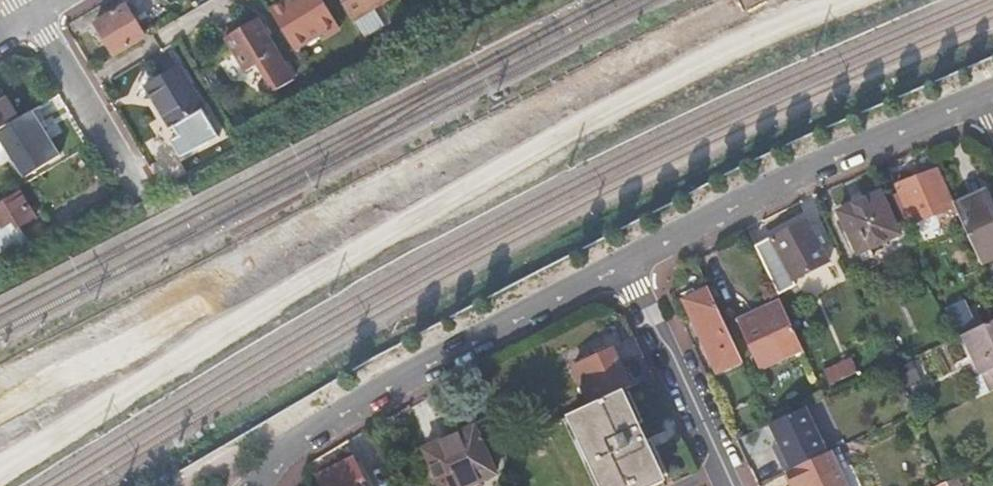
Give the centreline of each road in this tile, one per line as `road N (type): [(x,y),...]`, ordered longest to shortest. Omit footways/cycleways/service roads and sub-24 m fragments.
road 1 (residential): [(627,262),(439,353),(302,433),(260,485)]
road 2 (residential): [(992,92),(797,173),(627,262)]
road 3 (residential): [(627,262),(727,485)]
road 4 (residential): [(133,180),(36,14)]

